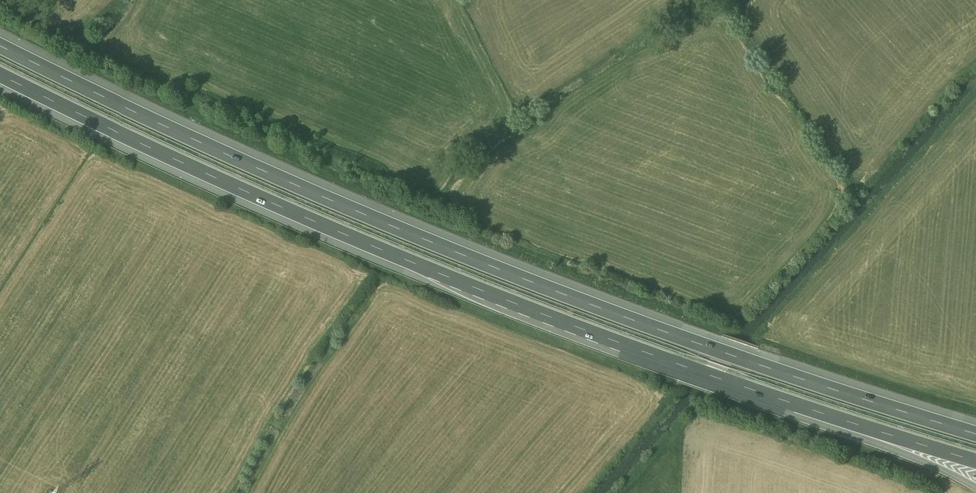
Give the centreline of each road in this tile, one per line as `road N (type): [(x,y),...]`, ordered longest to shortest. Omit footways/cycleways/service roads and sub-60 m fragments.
road 1 (motorway): [(975,432),(492,267),(224,154),(0,47)]
road 2 (motorway): [(0,76),(371,246),(795,402)]
road 3 (motorway): [(795,402),(808,416),(975,487)]
road 4 (motorway): [(795,402),(975,460)]

